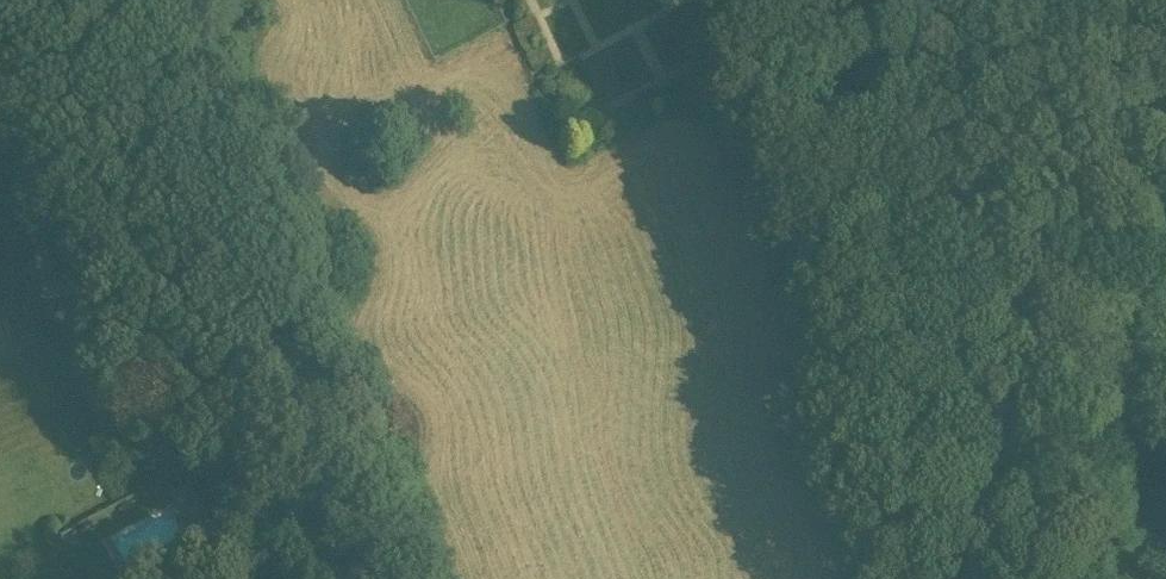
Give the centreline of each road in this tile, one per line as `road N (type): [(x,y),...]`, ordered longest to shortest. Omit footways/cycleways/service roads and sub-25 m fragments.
road 1 (track): [(0,235),(86,184),(100,148),(46,0)]

